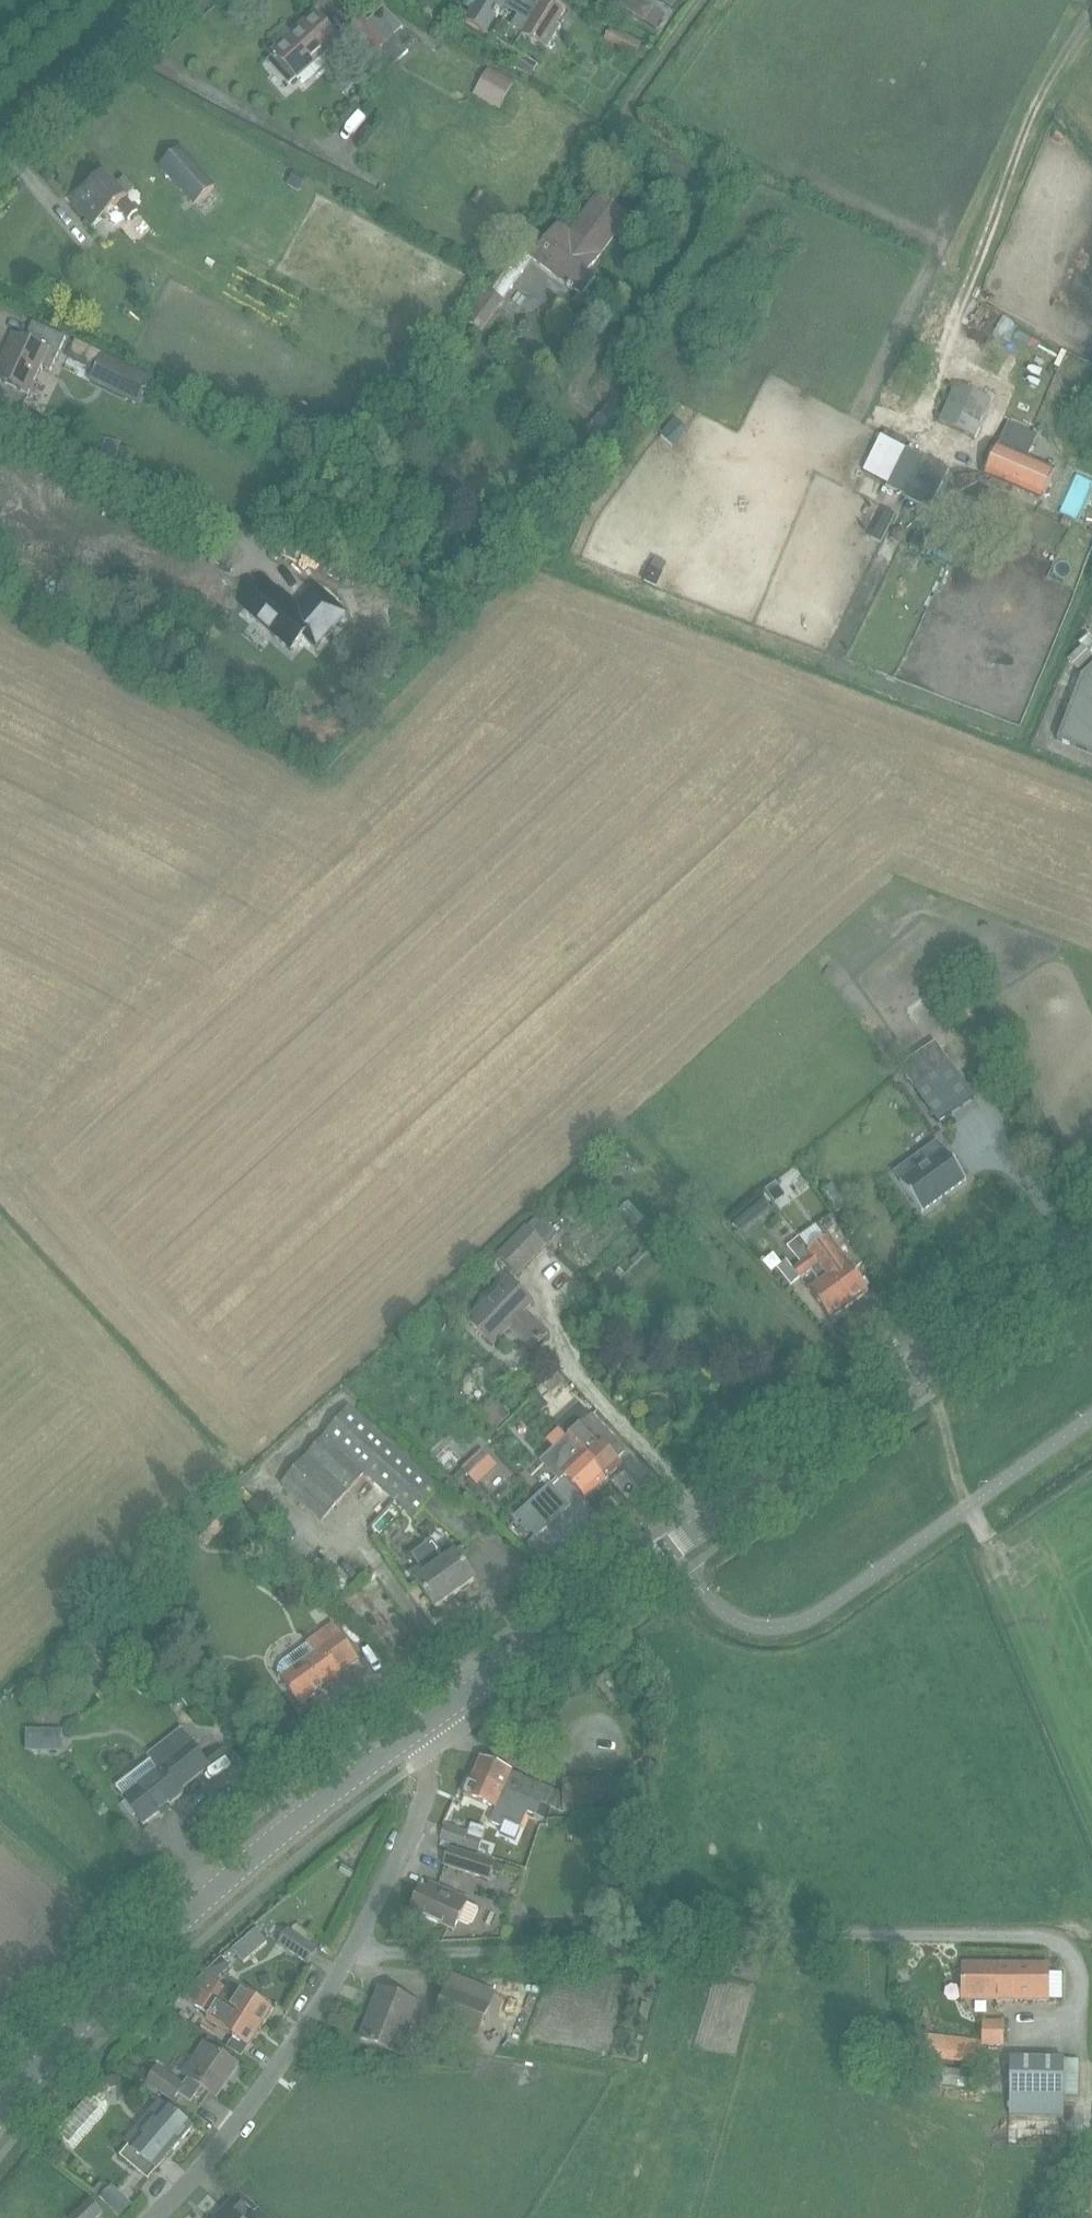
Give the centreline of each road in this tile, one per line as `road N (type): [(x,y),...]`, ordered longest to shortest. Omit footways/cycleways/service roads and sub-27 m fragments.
road 1 (unclassified): [(419,1729),(1091,1249)]
road 2 (unclassified): [(0,2116),(125,1977),(270,1843),(419,1729)]
road 3 (residential): [(147,2217),(360,1955)]
road 4 (residential): [(360,1955),(611,1949)]
road 5 (residential): [(360,1955),(425,1795),(429,1756),(419,1729)]
road 6 (unclassified): [(174,0),(0,155)]

